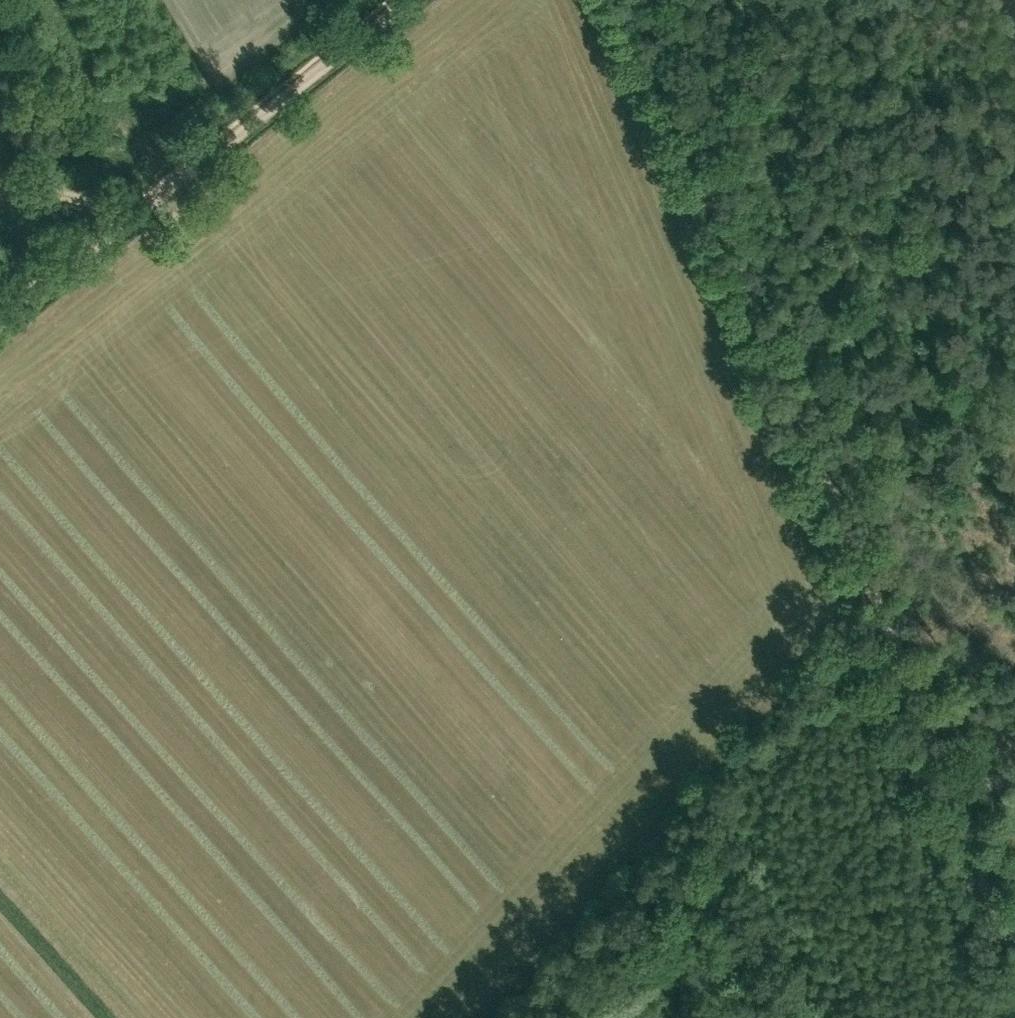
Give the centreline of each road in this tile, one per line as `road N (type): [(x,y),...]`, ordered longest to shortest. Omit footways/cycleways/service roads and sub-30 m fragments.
road 1 (track): [(1014,968),(636,0)]
road 2 (track): [(0,327),(409,0)]

